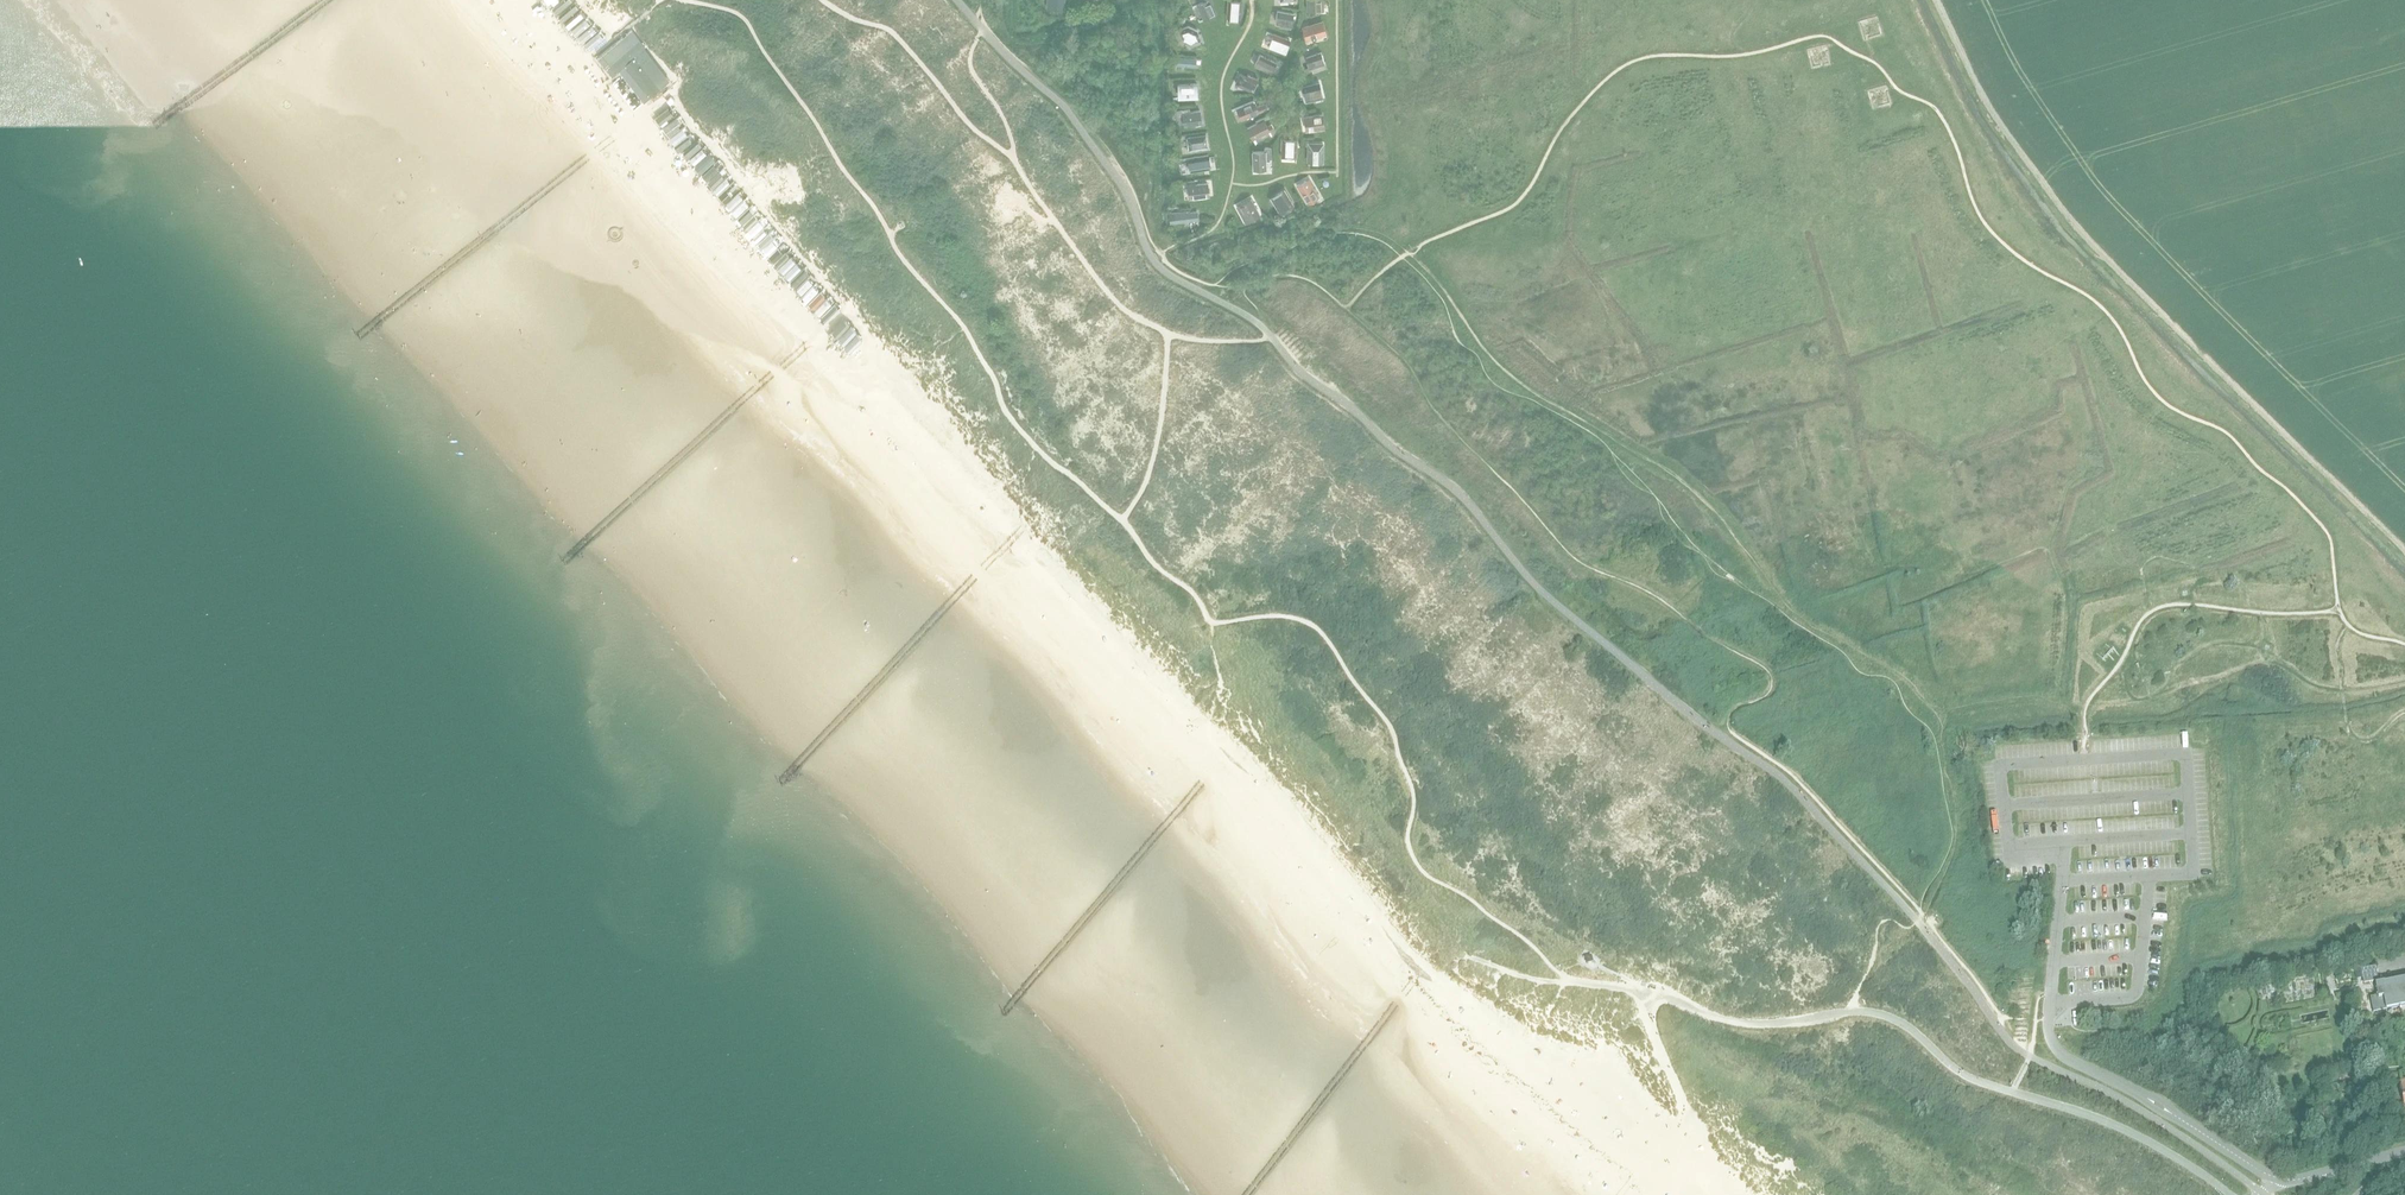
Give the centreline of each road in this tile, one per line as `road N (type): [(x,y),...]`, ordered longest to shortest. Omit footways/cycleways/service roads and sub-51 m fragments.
road 1 (unclassified): [(2049,1008),(2059,1053),(2170,1110),(2277,1186),(2404,1153)]

